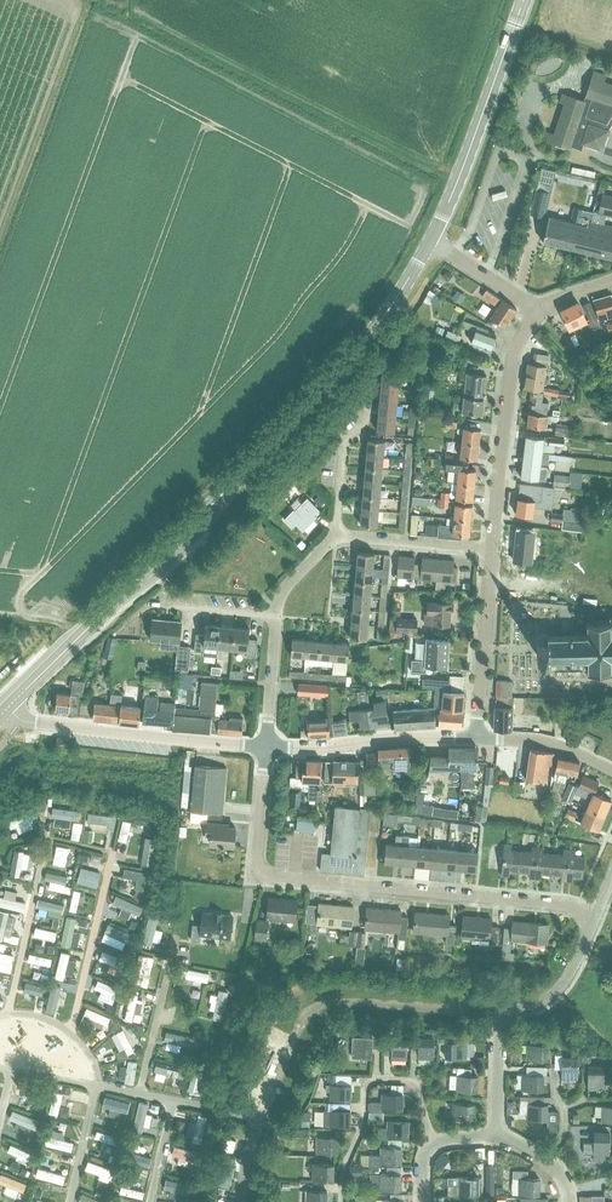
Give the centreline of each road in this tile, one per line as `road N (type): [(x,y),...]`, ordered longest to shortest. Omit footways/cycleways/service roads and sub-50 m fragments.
road 1 (tertiary): [(0,717),(363,348),(431,243)]
road 2 (residential): [(594,917),(552,902),(260,875),(266,746)]
road 3 (residential): [(266,746),(0,718)]
road 4 (tertiary): [(431,243),(522,0)]
road 5 (residential): [(492,547),(511,352),(537,308)]
road 6 (residential): [(342,1201),(368,1082),(415,1084),(436,1142)]
road 7 (residential): [(478,737),(266,746)]
road 8 (residential): [(478,737),(492,547)]
road 9 (residential): [(492,547),(337,536)]
road 10 (residential): [(337,536),(345,435),(365,413),(366,391)]
road 11 (residential): [(501,1011),(551,992),(572,968),(594,917)]
road 12 (residential): [(611,770),(557,744),(478,737)]
road 13 (residential): [(266,746),(275,613)]
road 14 (residential): [(537,308),(431,243)]
road 15 (residential): [(494,1132),(501,1011)]

